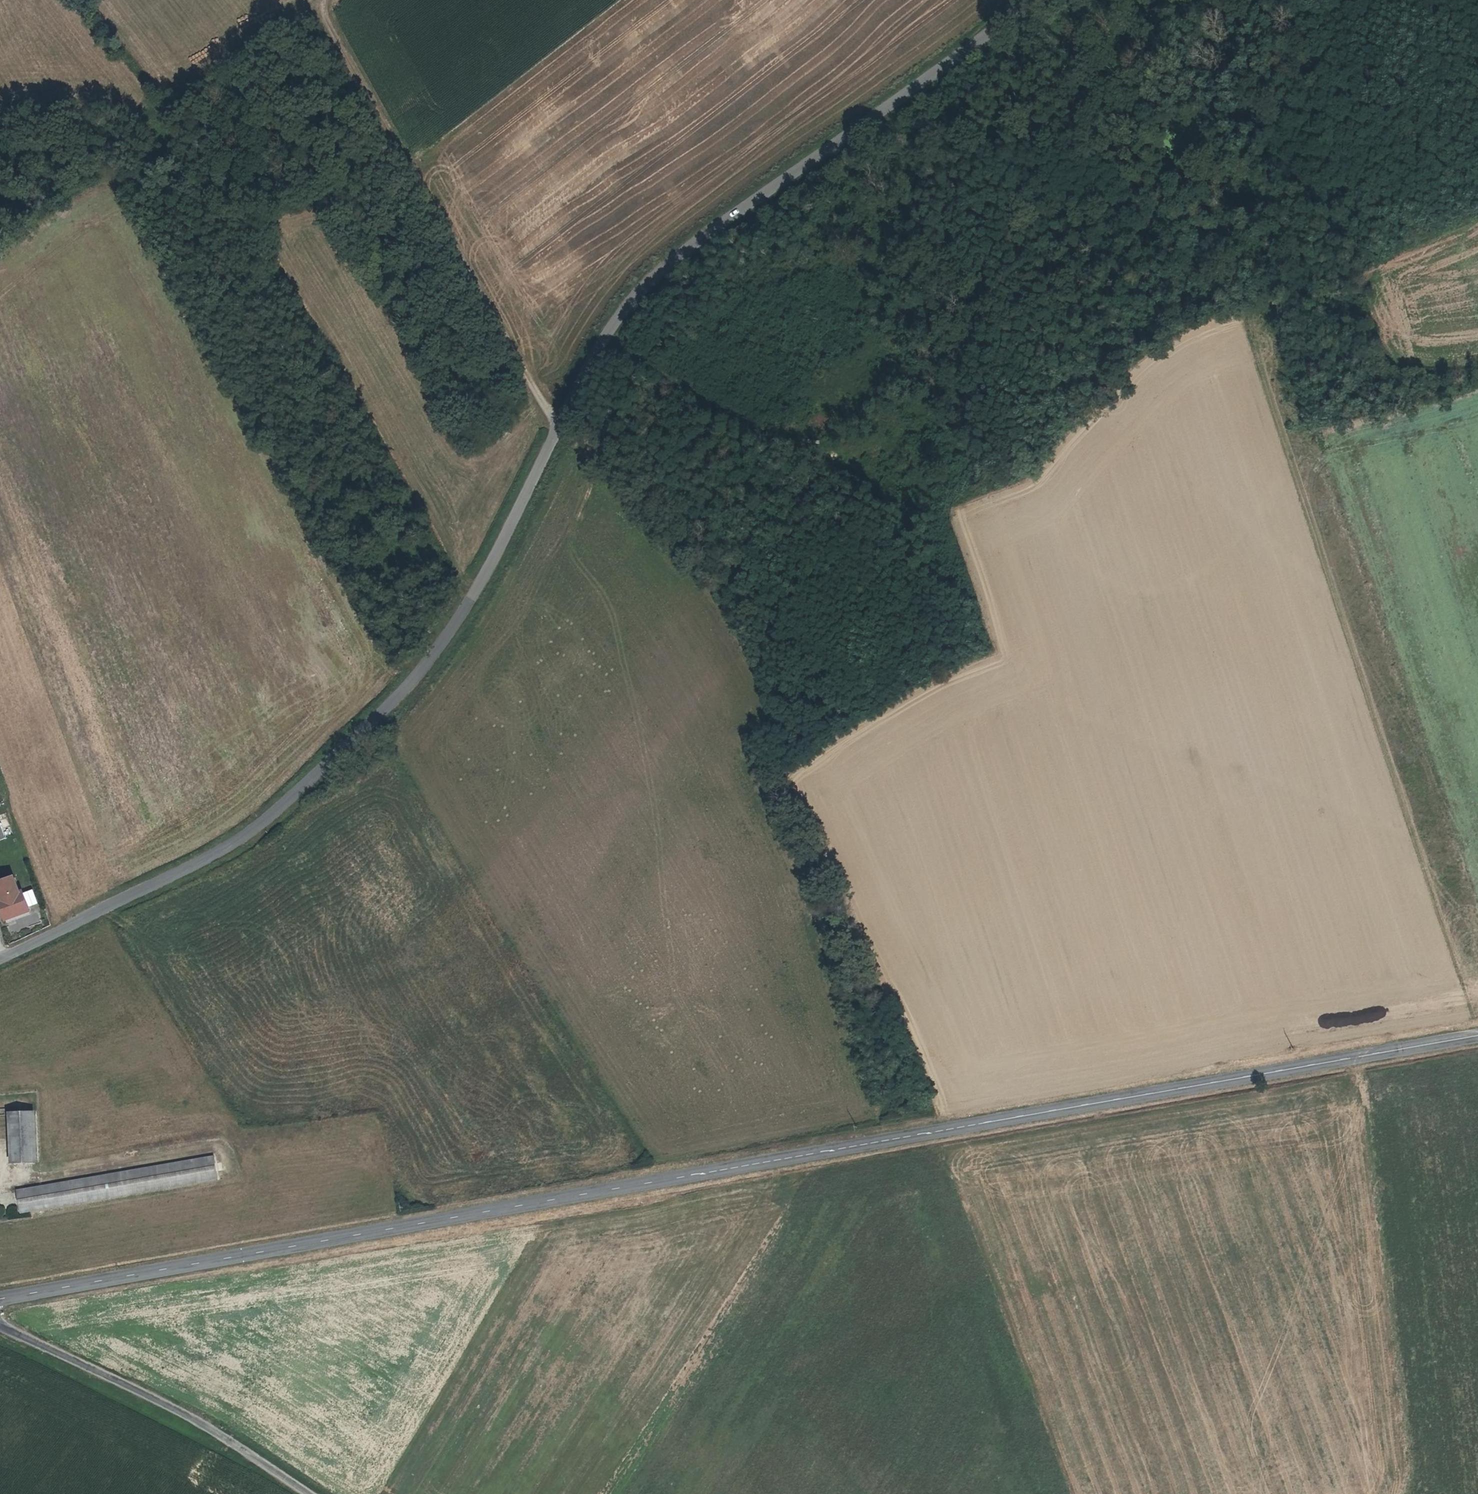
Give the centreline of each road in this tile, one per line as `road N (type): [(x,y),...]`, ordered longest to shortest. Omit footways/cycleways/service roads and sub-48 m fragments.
road 1 (tertiary): [(0,1303),(1477,1036)]
road 2 (unclassified): [(1038,0),(652,278),(617,324),(472,601),(411,687),(236,851),(0,960)]
road 3 (track): [(566,419),(540,396),(326,11),(328,0)]
road 4 (unclassified): [(0,1329),(167,1413),(300,1493)]

